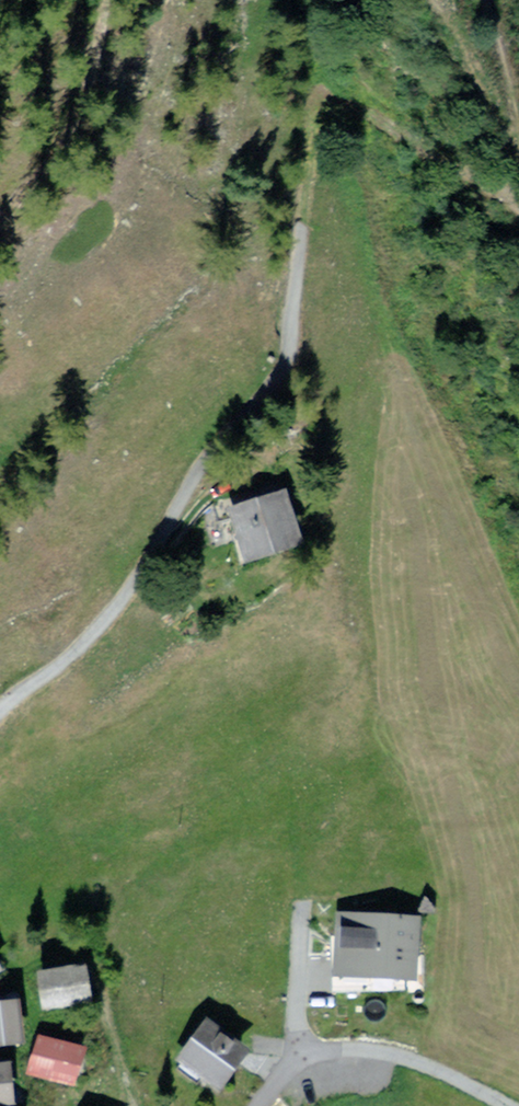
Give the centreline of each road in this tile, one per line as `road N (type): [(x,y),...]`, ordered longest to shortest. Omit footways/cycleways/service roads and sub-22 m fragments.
road 1 (residential): [(0,708),(107,622),(212,446),(263,394),(283,355),(298,222)]
road 2 (residential): [(508,1105),(420,1062),(357,1050),(298,1062),(256,1105)]
road 3 (track): [(0,178),(59,61),(66,0)]

